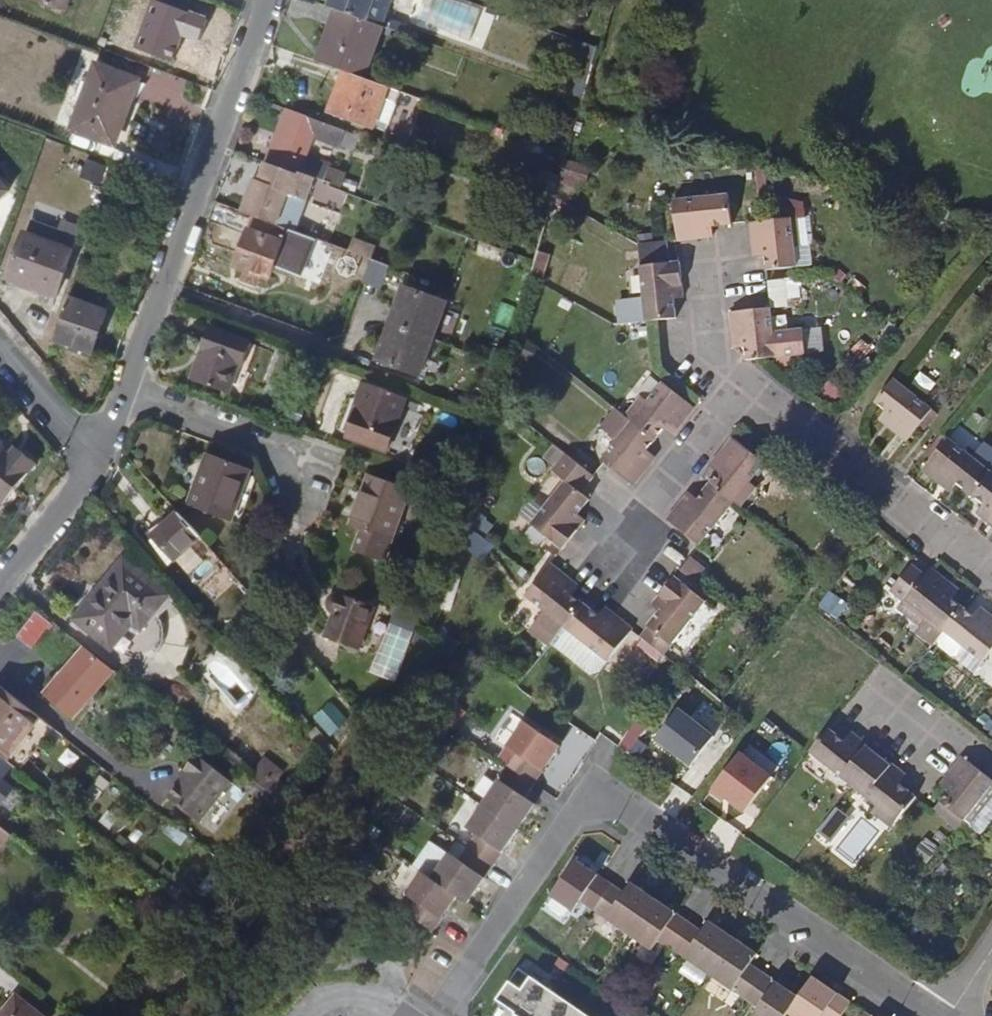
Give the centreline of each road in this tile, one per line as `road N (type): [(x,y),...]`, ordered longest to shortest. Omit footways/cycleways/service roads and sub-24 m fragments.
road 1 (residential): [(430,1015),(566,822),(607,799),(931,1015)]
road 2 (residential): [(268,0),(126,386)]
road 3 (residential): [(739,380),(991,562)]
road 4 (residential): [(126,386),(285,444),(305,479)]
road 5 (residential): [(626,551),(645,500),(739,380)]
road 6 (residential): [(99,462),(0,590)]
road 7 (residential): [(0,349),(99,462)]
road 8 (residential): [(728,272),(709,315),(716,362),(739,380)]

